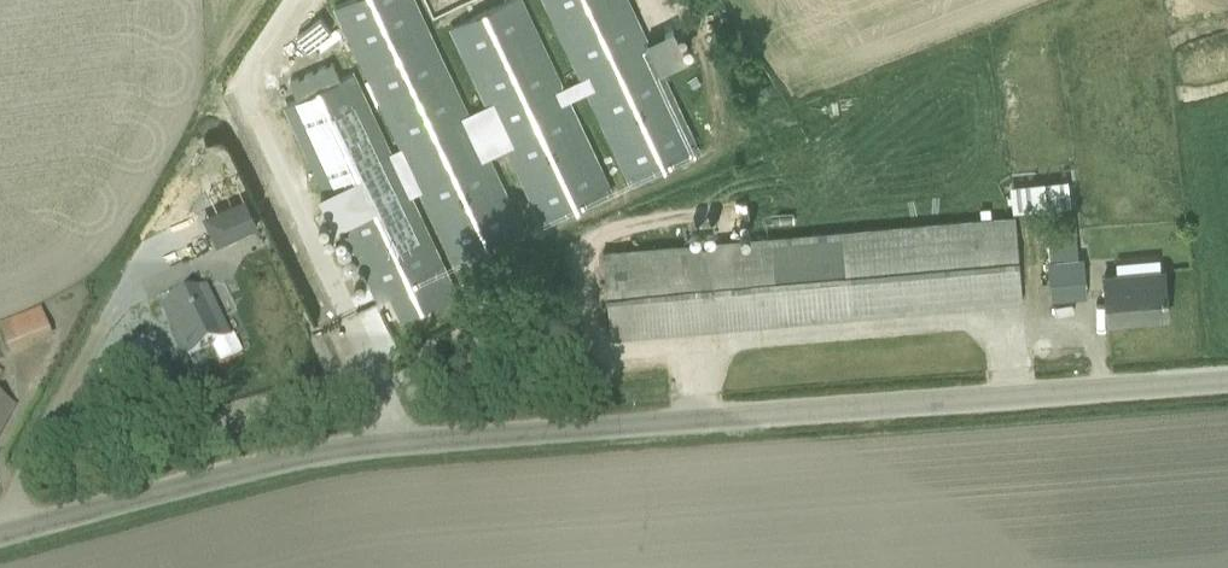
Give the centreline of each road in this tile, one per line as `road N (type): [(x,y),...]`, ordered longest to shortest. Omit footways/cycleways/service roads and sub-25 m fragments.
road 1 (unclassified): [(19,530),(321,452),(1227,380)]
road 2 (unclassified): [(19,530),(16,448),(220,89)]

